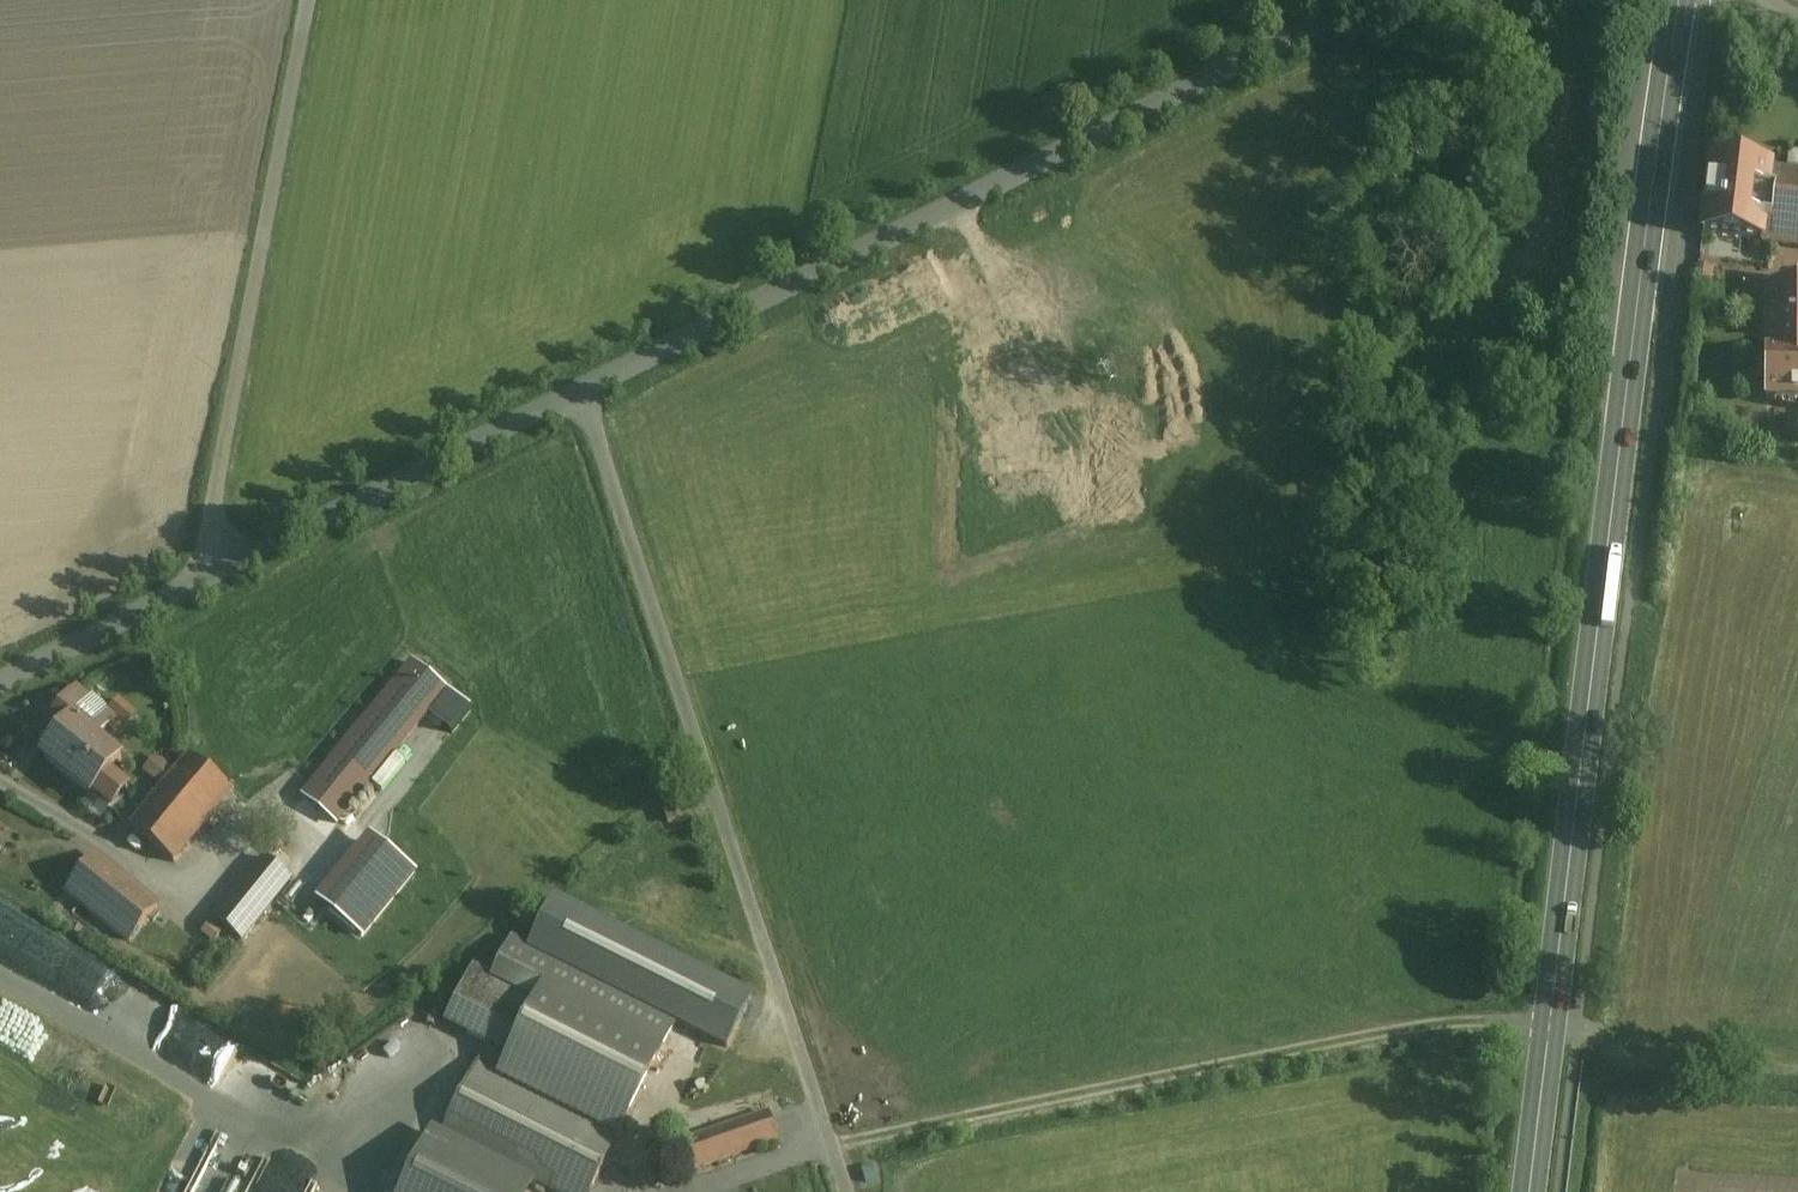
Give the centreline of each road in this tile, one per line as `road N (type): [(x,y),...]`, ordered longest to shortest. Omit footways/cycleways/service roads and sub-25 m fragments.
road 1 (primary): [(1680,0),(1529,1191)]
road 2 (unclassified): [(1358,0),(582,388)]
road 3 (unclassified): [(855,1191),(582,388)]
road 4 (track): [(836,1134),(1429,1026),(1491,1022),(1549,1030)]
road 5 (unclassified): [(208,573),(314,0)]
road 6 (unclassified): [(582,388),(208,573)]
road 7 (unclassified): [(208,573),(0,676)]

